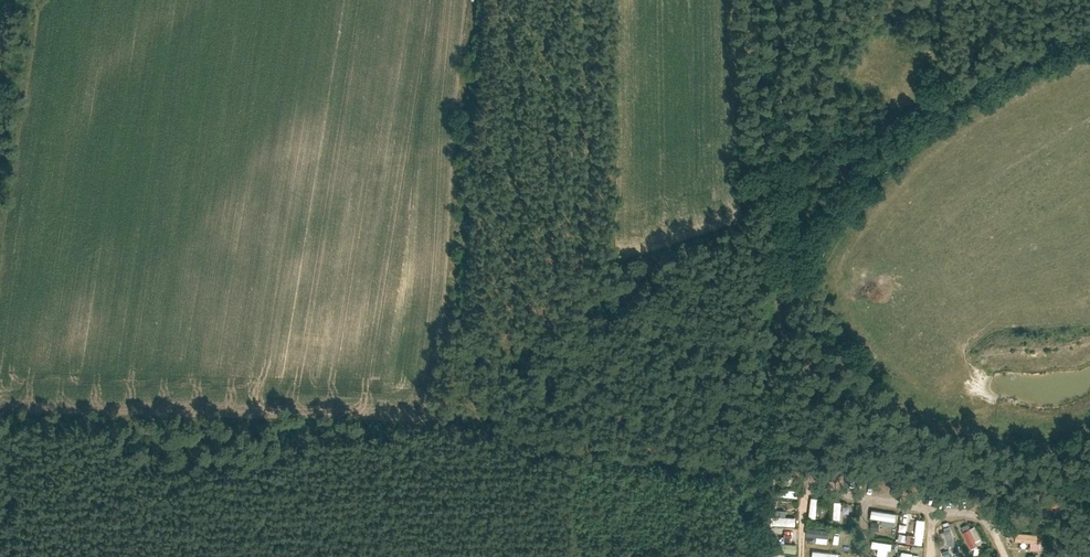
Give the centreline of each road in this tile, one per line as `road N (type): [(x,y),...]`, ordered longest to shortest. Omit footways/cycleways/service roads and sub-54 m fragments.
road 1 (track): [(1089,32),(946,105),(844,211),(787,323),(761,556)]
road 2 (track): [(771,0),(768,247),(787,323)]

